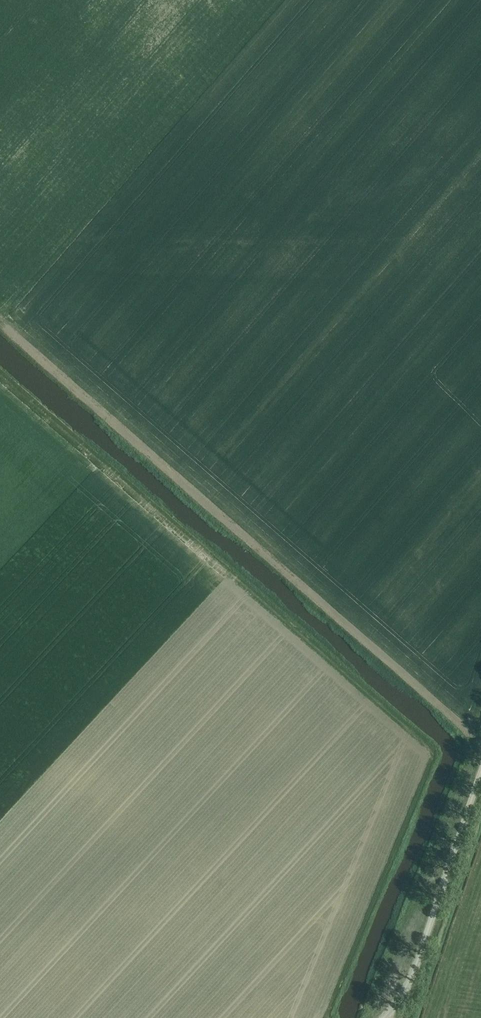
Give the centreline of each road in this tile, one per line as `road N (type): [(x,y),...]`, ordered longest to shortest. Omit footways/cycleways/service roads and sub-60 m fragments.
road 1 (unclassified): [(383,1017),(410,980),(480,783)]

